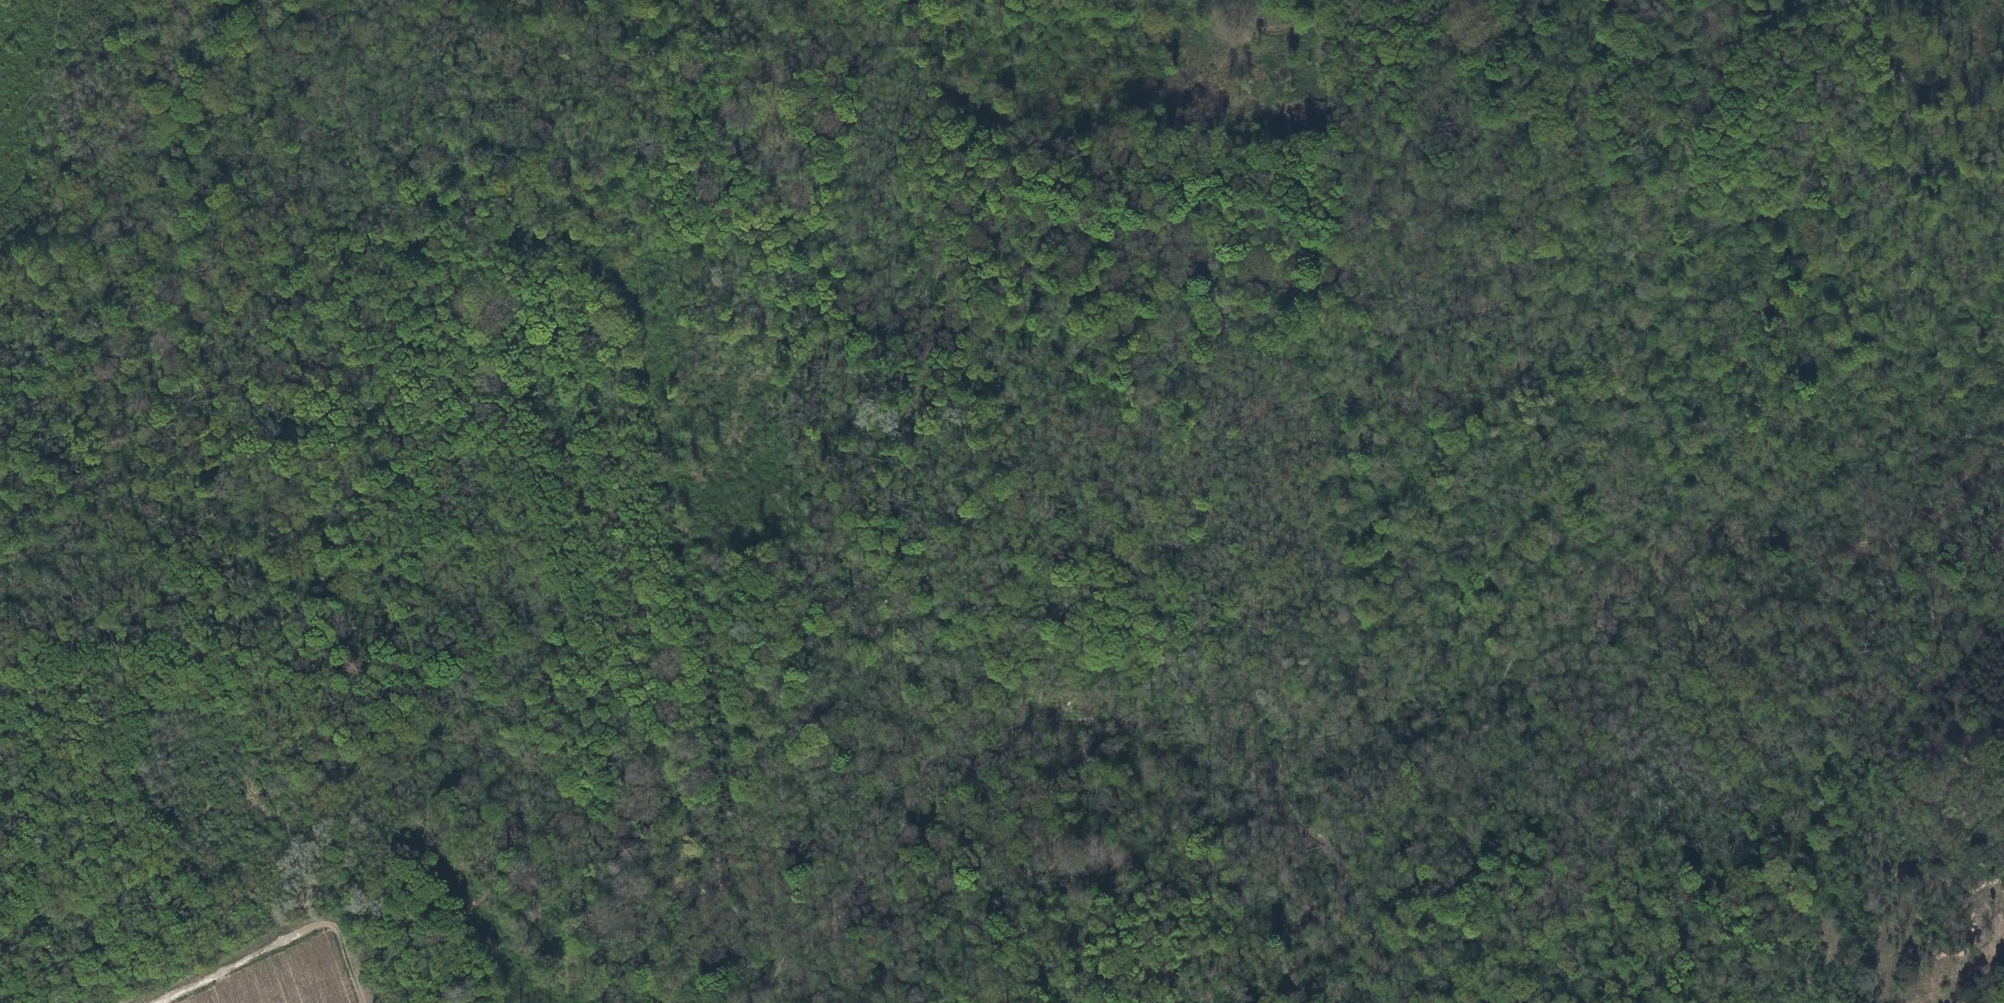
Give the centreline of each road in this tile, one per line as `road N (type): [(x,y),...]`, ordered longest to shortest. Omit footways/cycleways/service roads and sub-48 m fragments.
road 1 (track): [(1359,0),(1347,86),(1372,250),(1372,315)]
road 2 (track): [(144,1002),(324,926),(339,937),(363,1002)]

